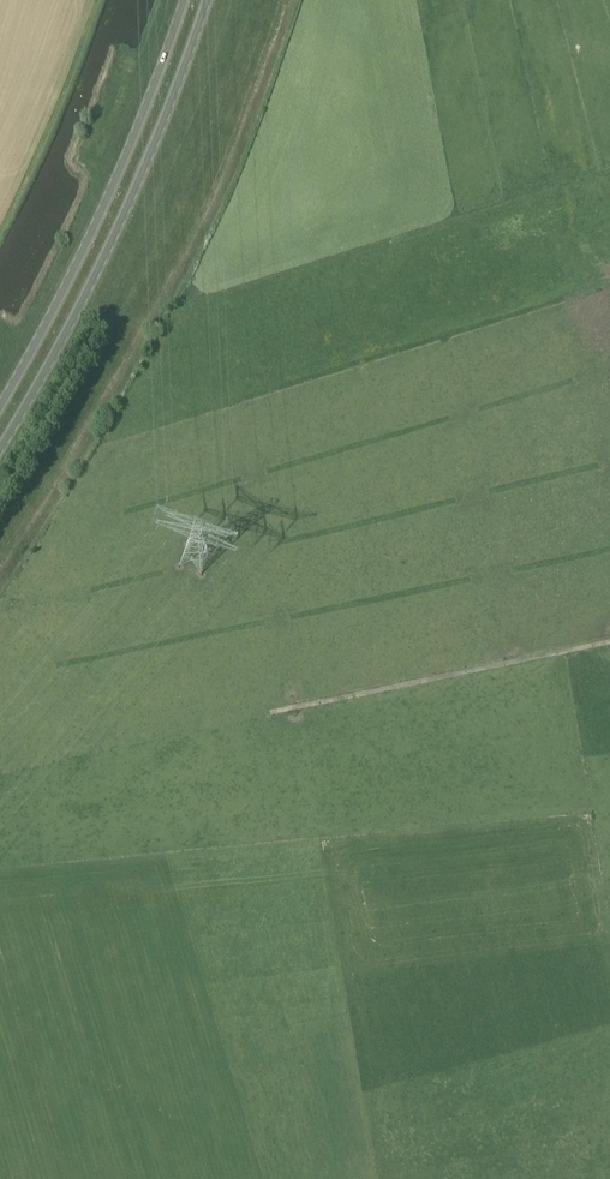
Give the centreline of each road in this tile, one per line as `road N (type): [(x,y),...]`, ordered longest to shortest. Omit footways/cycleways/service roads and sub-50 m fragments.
road 1 (primary): [(0,449),(114,235),(207,0)]
road 2 (primary): [(184,0),(112,186),(0,408)]

